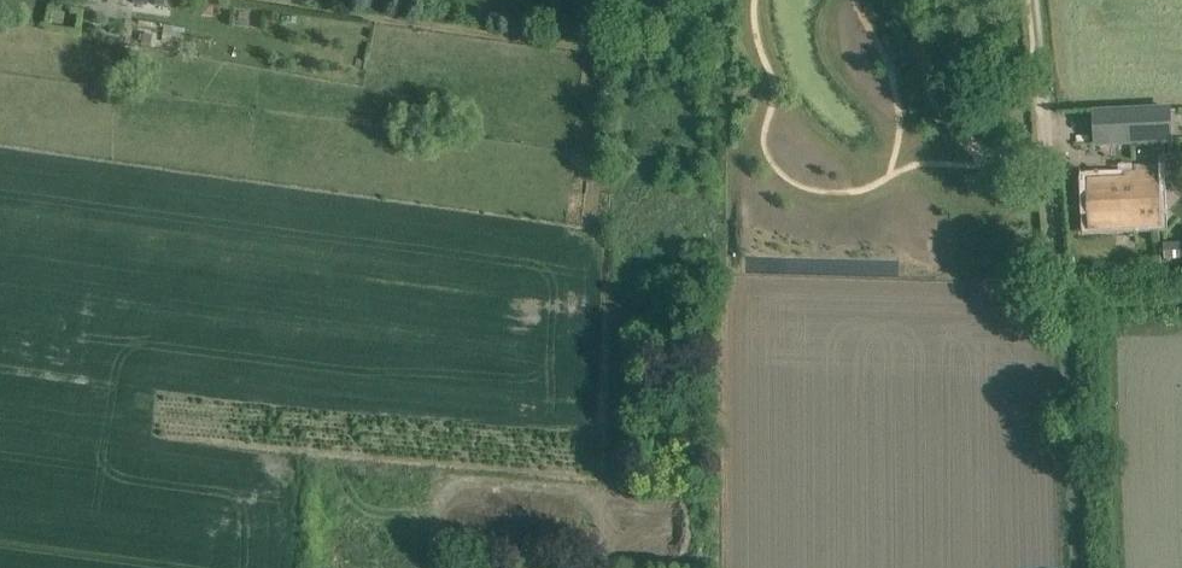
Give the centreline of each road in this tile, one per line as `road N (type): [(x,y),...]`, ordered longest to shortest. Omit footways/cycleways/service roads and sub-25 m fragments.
road 1 (track): [(1073,567),(1021,0)]

